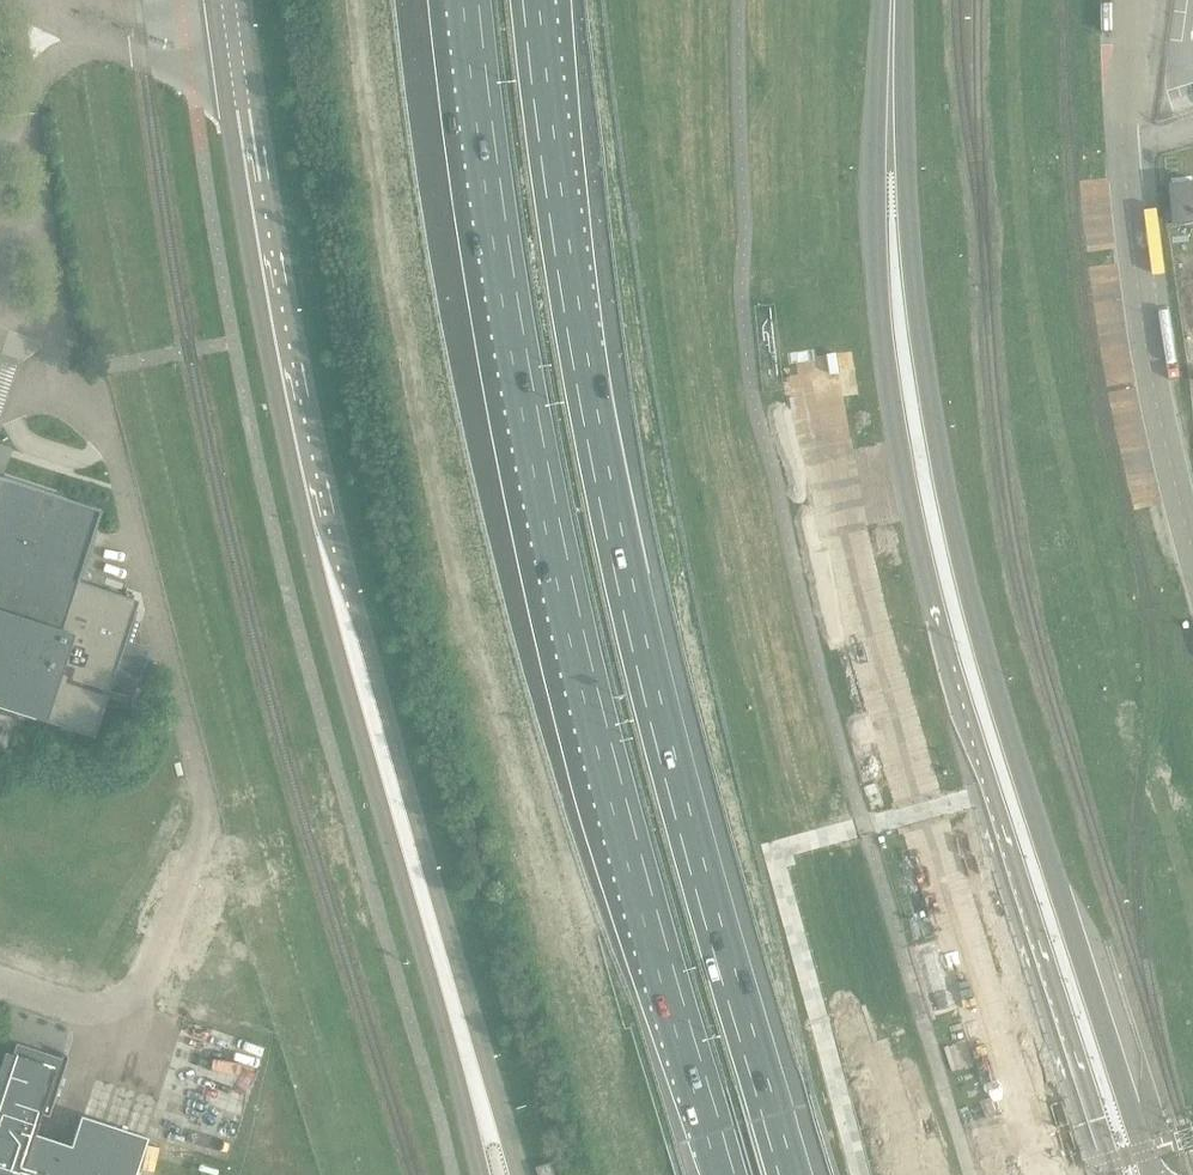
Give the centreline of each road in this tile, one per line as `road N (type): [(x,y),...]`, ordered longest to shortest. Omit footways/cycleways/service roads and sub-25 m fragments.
road 1 (secondary): [(1151,1174),(989,665),(953,523),(912,253),(900,0)]
road 2 (motorway): [(790,1174),(685,825),(595,449),(563,272),(531,0)]
road 3 (motorway): [(468,0),(538,461),(583,667),(727,1174)]
road 4 (secondary): [(880,0),(870,218),(913,540),(1097,1174)]
road 5 (tertiary): [(477,1078),(342,599),(238,39)]
road 6 (unclassified): [(1125,0),(1127,151),(1159,414),(1192,552)]
road 7 (unclassified): [(56,380),(59,333),(24,148),(26,87),(62,50),(107,29)]
road 8 (unclassified): [(107,29),(238,39)]

